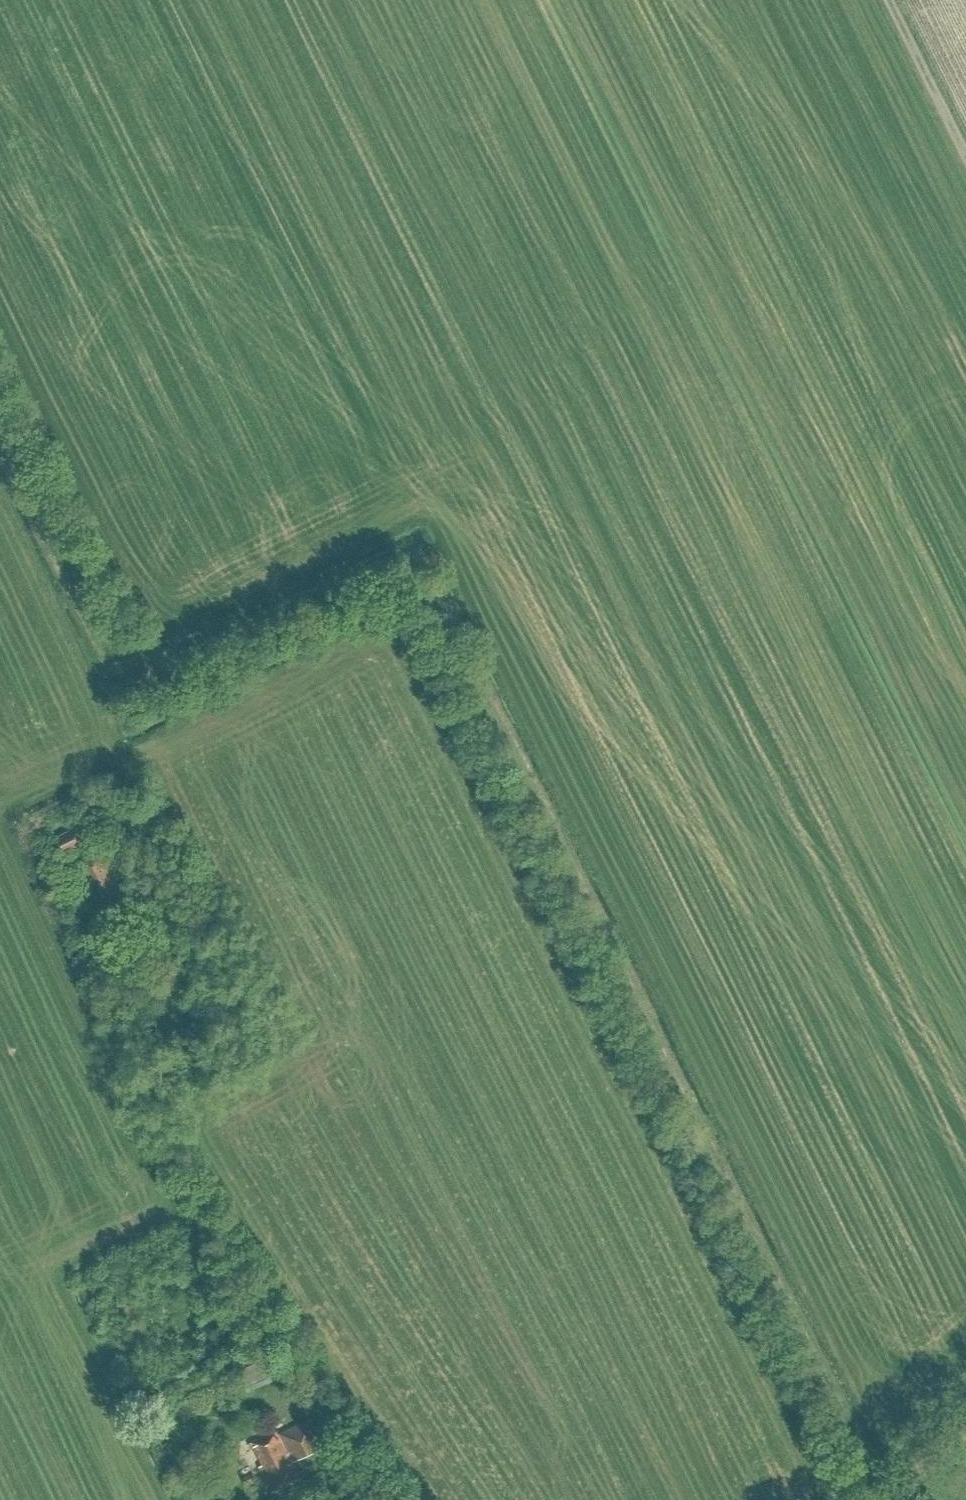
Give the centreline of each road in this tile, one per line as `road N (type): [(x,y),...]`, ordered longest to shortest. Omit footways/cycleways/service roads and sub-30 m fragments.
road 1 (track): [(0,439),(98,636),(159,665),(178,664),(366,571),(394,566),(410,575),(509,745),(861,1462)]

